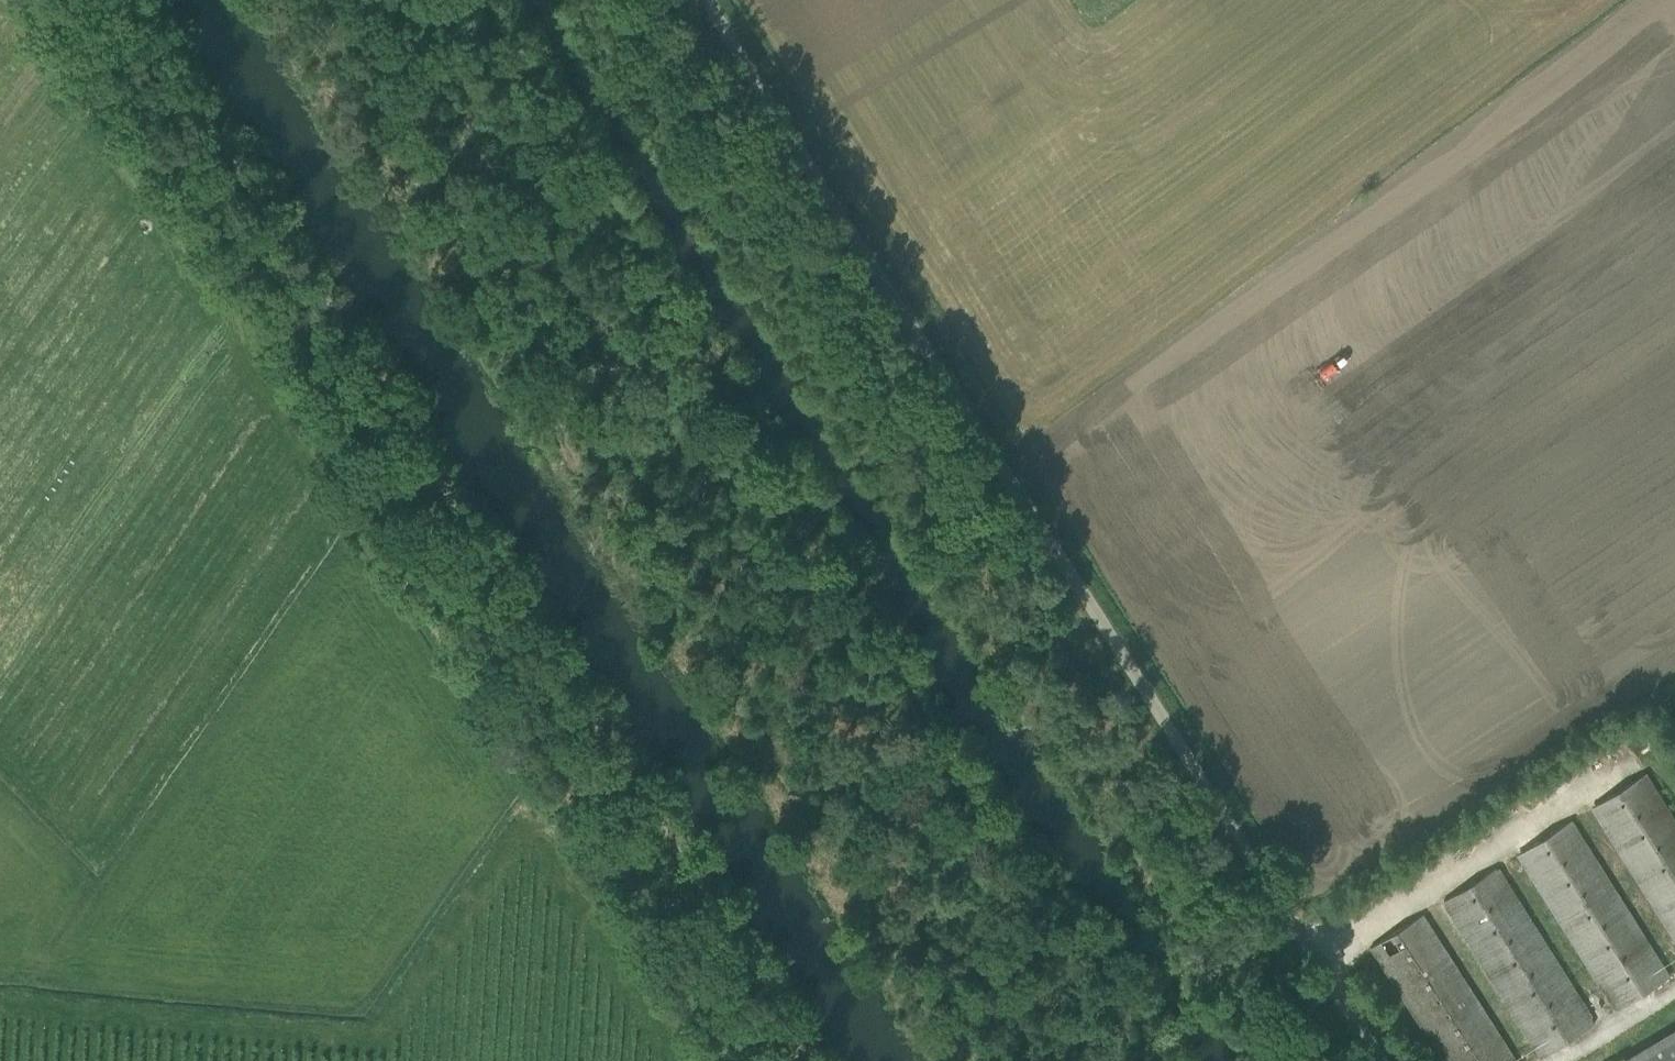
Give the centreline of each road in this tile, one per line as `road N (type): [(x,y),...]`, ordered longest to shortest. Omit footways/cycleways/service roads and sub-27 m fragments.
road 1 (unclassified): [(716,0),(1390,1060)]

